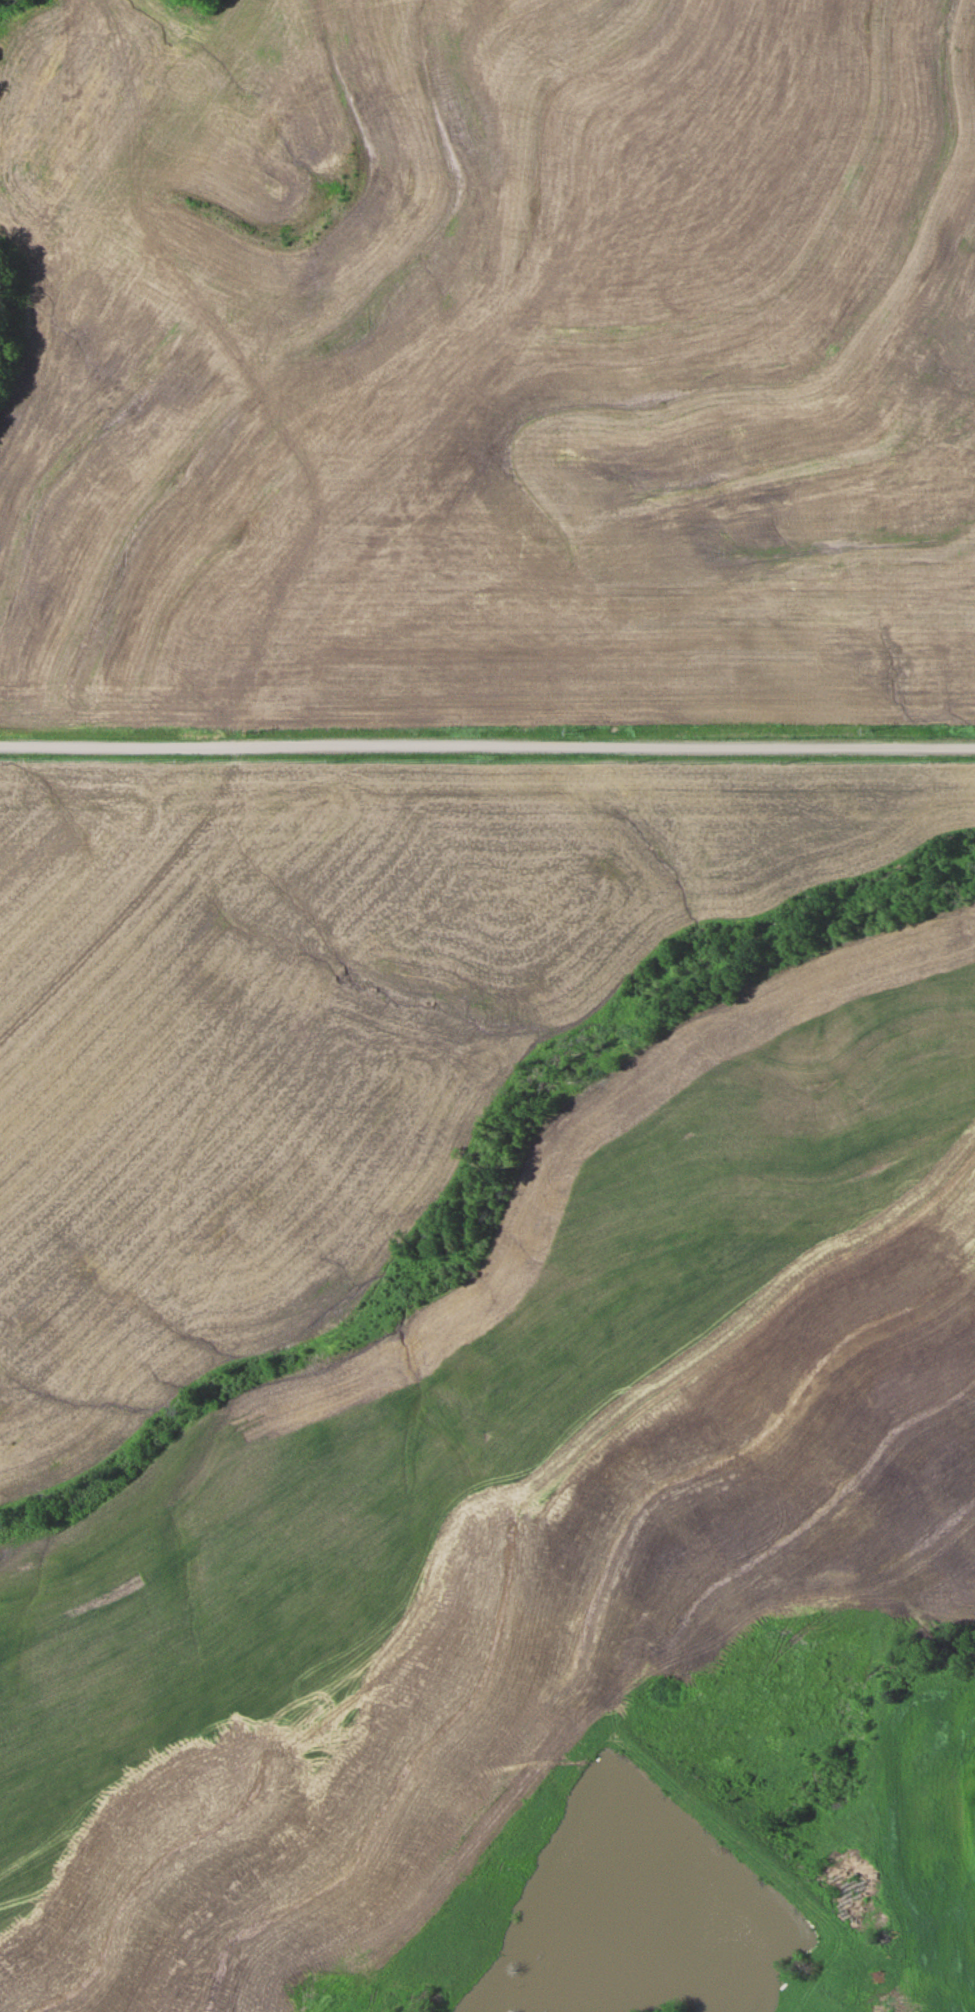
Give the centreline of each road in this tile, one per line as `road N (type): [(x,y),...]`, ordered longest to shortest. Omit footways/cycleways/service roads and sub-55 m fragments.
road 1 (residential): [(974,746),(0,747)]

